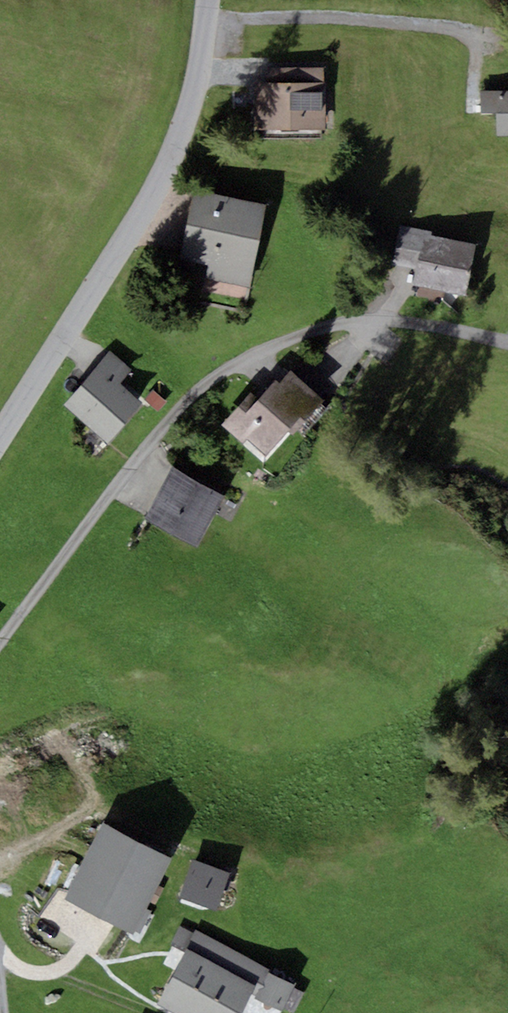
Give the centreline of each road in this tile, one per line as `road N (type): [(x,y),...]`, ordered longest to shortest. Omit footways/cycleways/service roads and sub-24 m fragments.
road 1 (tertiary): [(0,439),(163,179),(186,116),(209,0)]

